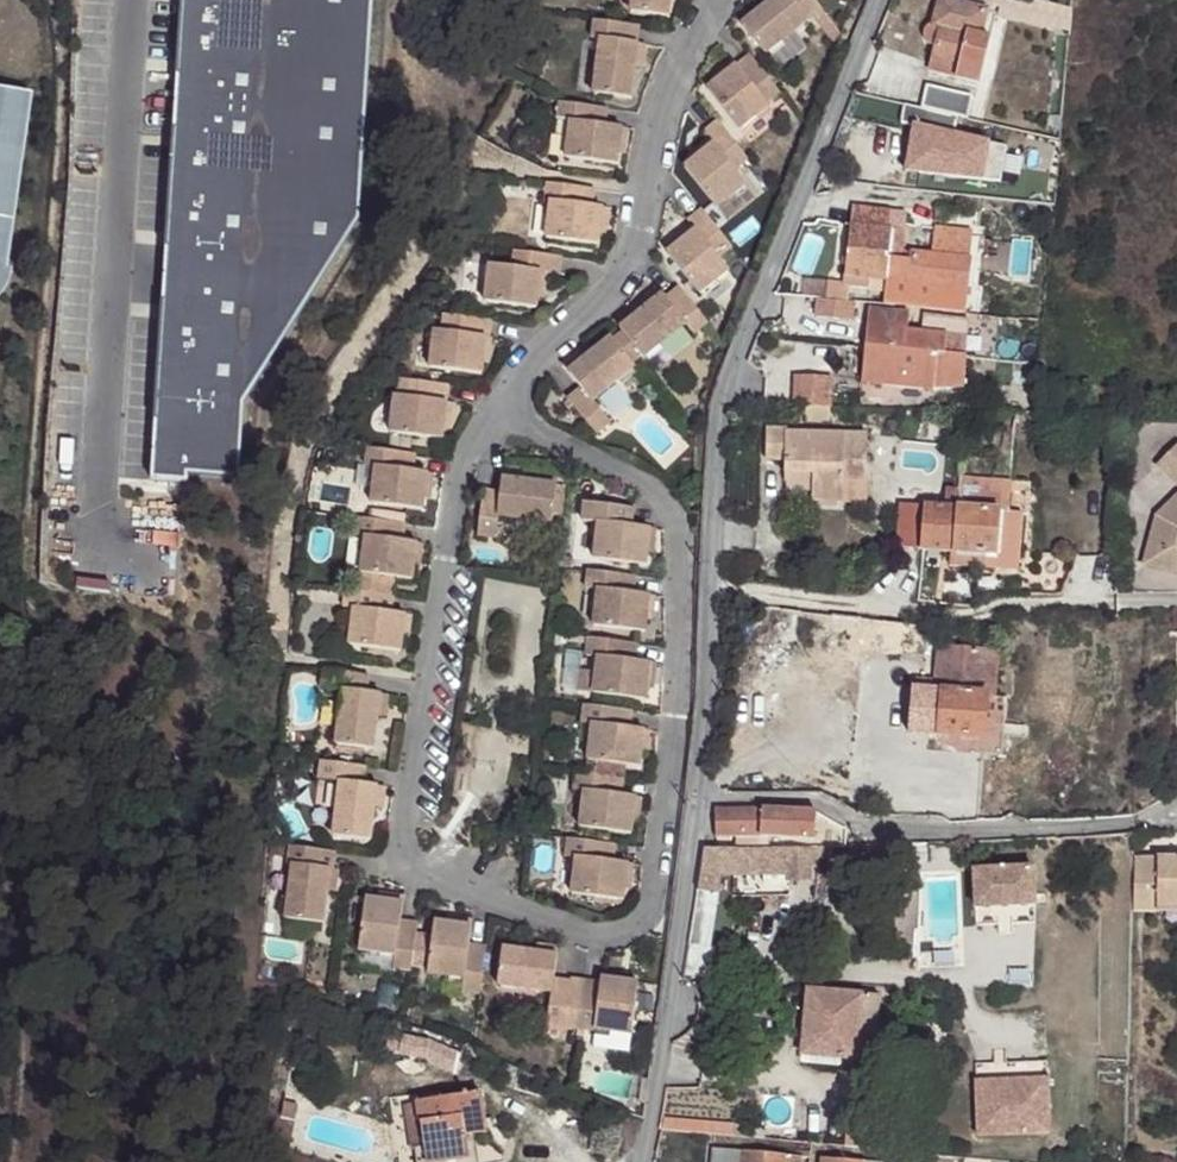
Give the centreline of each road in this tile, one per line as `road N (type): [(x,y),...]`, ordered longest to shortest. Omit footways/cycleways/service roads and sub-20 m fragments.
road 1 (residential): [(878,0),(722,401),(694,794),(642,1161)]
road 2 (residential): [(500,407),(474,439),(456,513),(396,858),(590,937),(652,903),(682,525),(654,483)]
road 3 (residential): [(711,0),(670,79),(636,254),(500,407)]
road 4 (residential): [(654,483),(500,407)]

